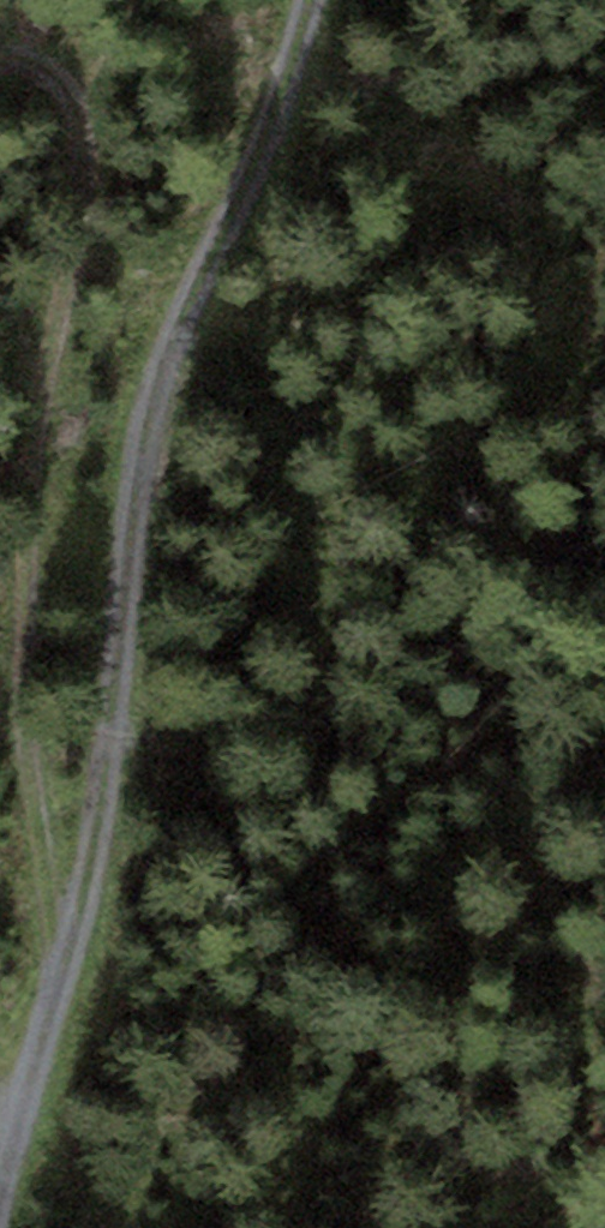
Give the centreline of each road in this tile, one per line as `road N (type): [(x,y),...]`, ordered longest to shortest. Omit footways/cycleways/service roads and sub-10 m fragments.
road 1 (track): [(0,1211),(110,774),(144,447),(181,328),(312,0)]
road 2 (track): [(0,59),(32,63),(68,97),(80,183),(33,410),(25,717),(62,976)]

